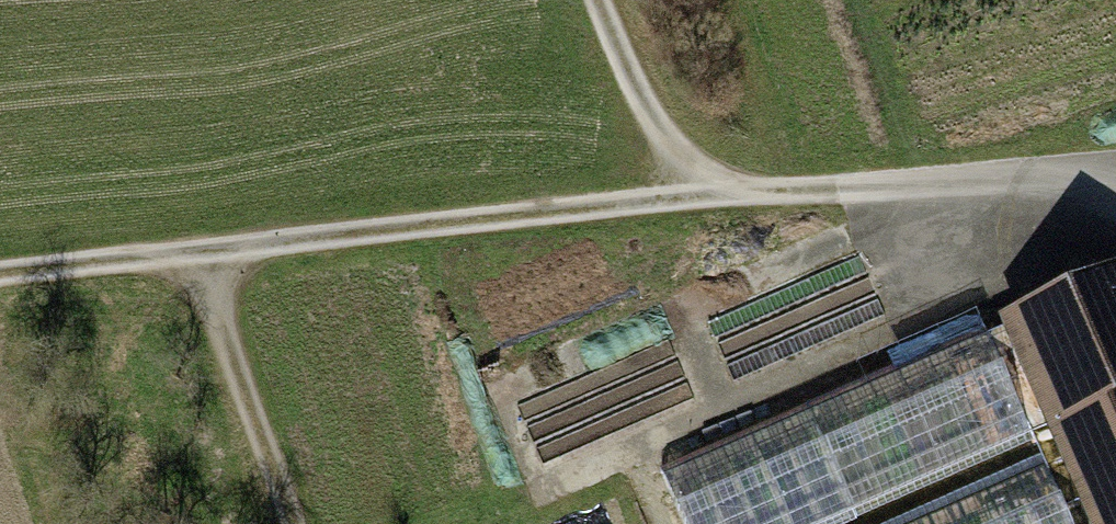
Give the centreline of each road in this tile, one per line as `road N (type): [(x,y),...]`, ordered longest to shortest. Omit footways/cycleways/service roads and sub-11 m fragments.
road 1 (track): [(0,275),(679,196),(922,187)]
road 2 (track): [(291,523),(197,250)]
road 3 (track): [(679,196),(597,0)]

